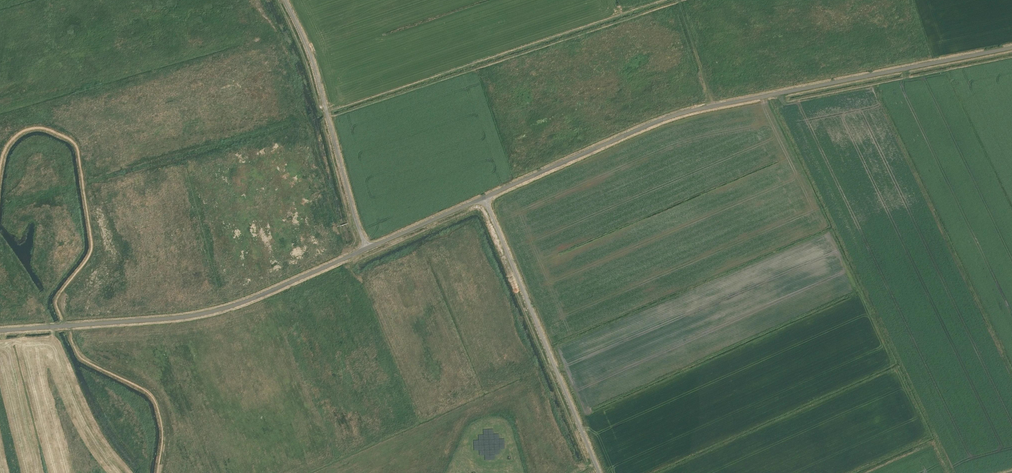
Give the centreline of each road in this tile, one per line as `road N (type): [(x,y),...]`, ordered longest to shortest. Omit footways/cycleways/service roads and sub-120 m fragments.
road 1 (unclassified): [(484,197),(687,111),(1011,47)]
road 2 (unclassified): [(60,326),(217,310),(367,248)]
road 3 (unclassified): [(599,472),(484,197)]
road 4 (unclassified): [(367,248),(314,68),(285,0)]
road 5 (unclassified): [(367,248),(484,197)]
road 6 (track): [(519,472),(510,438),(492,424),(472,434),(451,472)]

